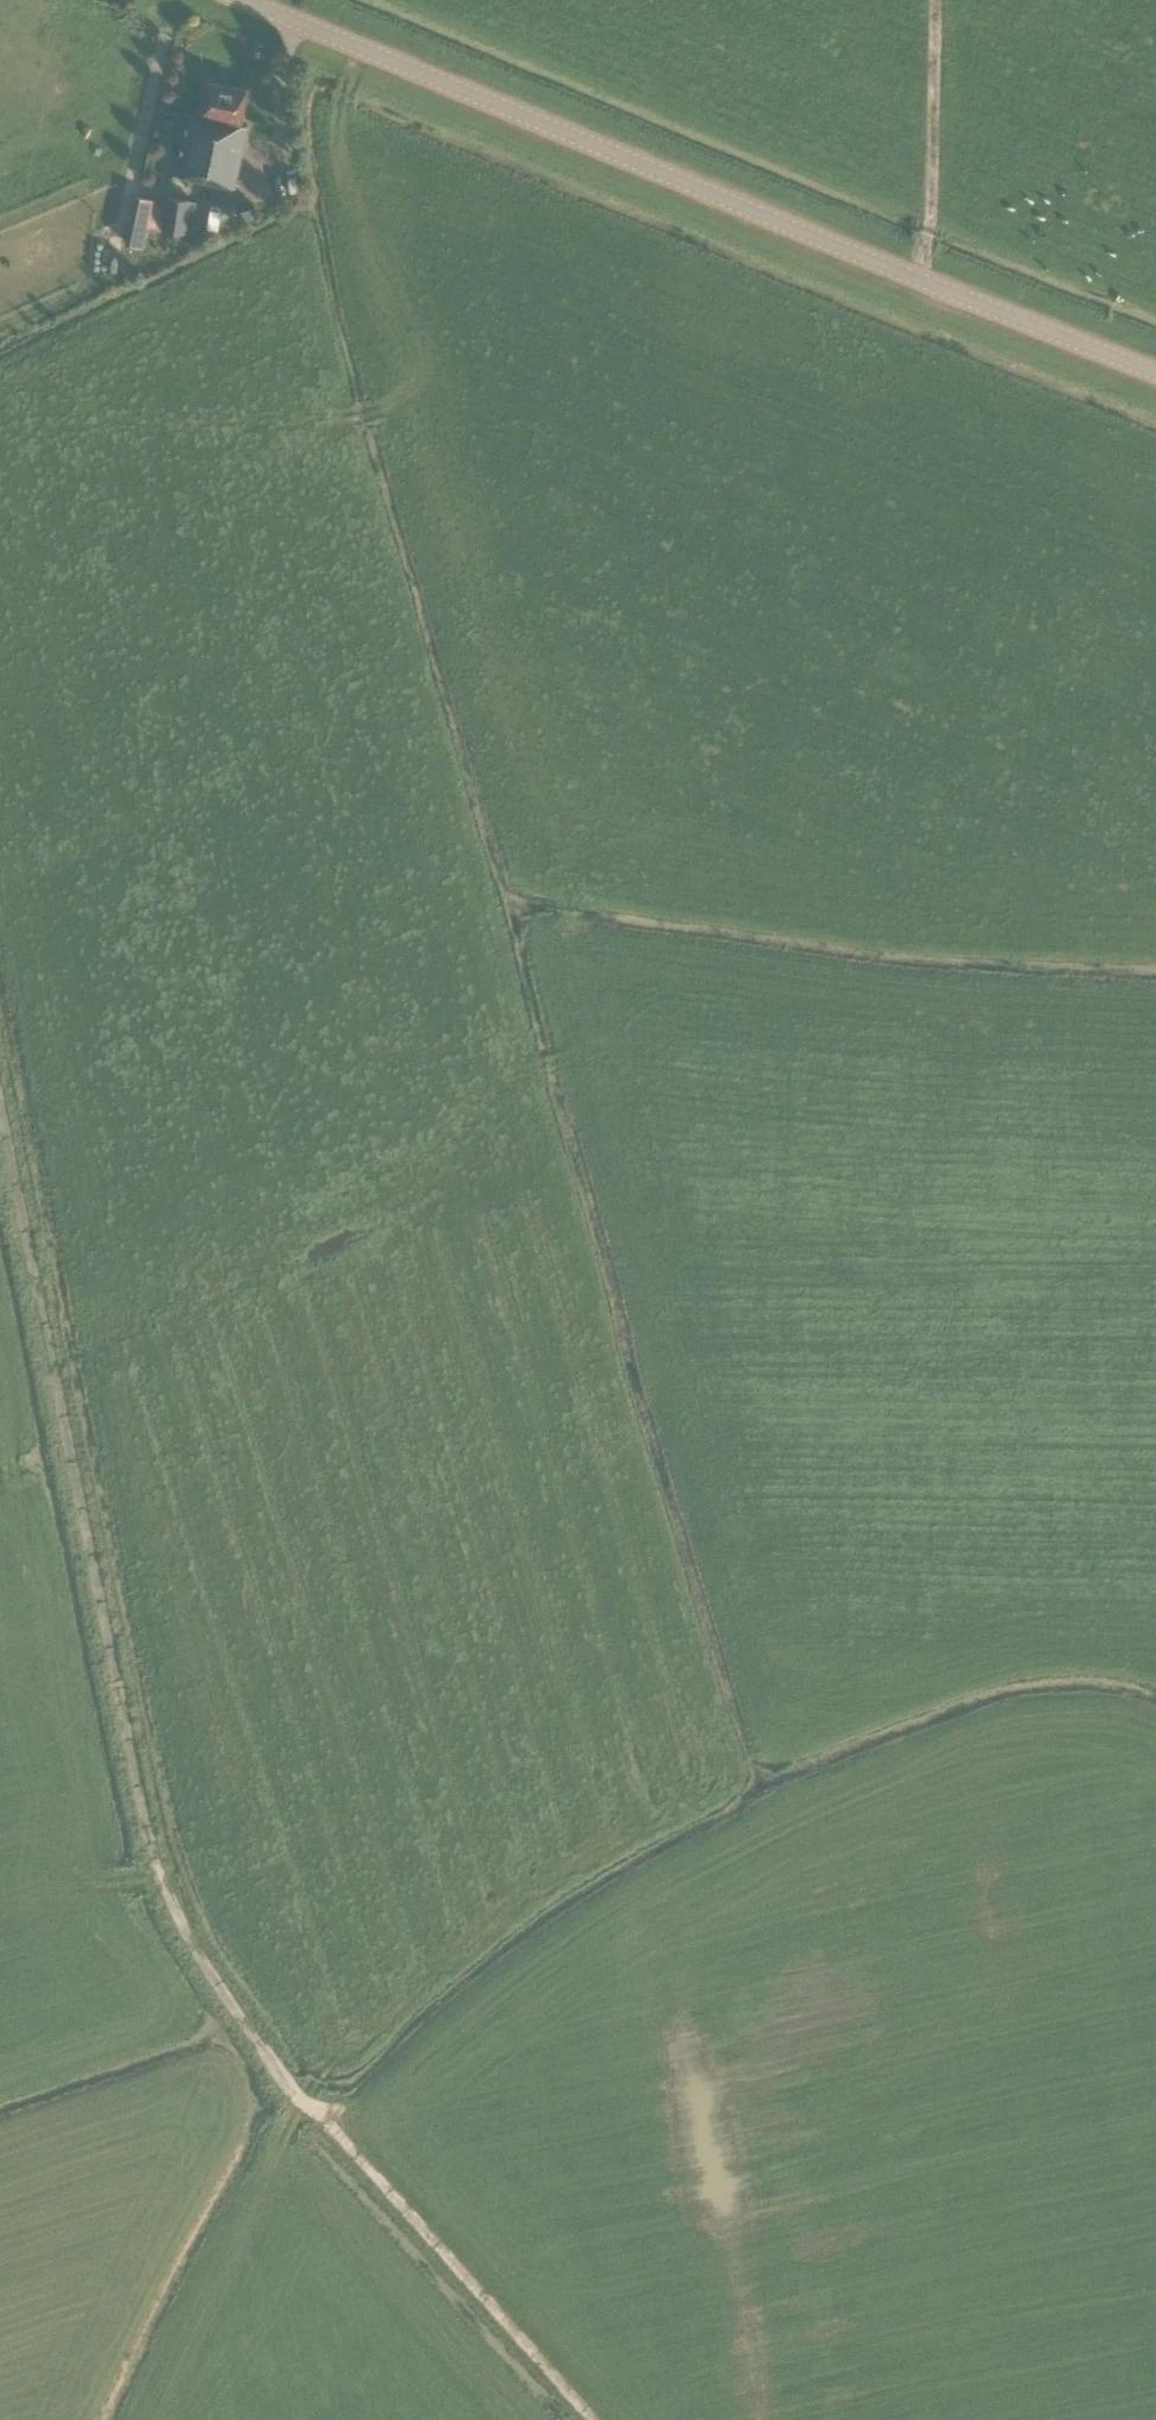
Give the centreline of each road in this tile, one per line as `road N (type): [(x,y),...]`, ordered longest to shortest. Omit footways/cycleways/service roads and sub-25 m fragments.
road 1 (tertiary): [(249,0),(742,211),(1155,372)]

